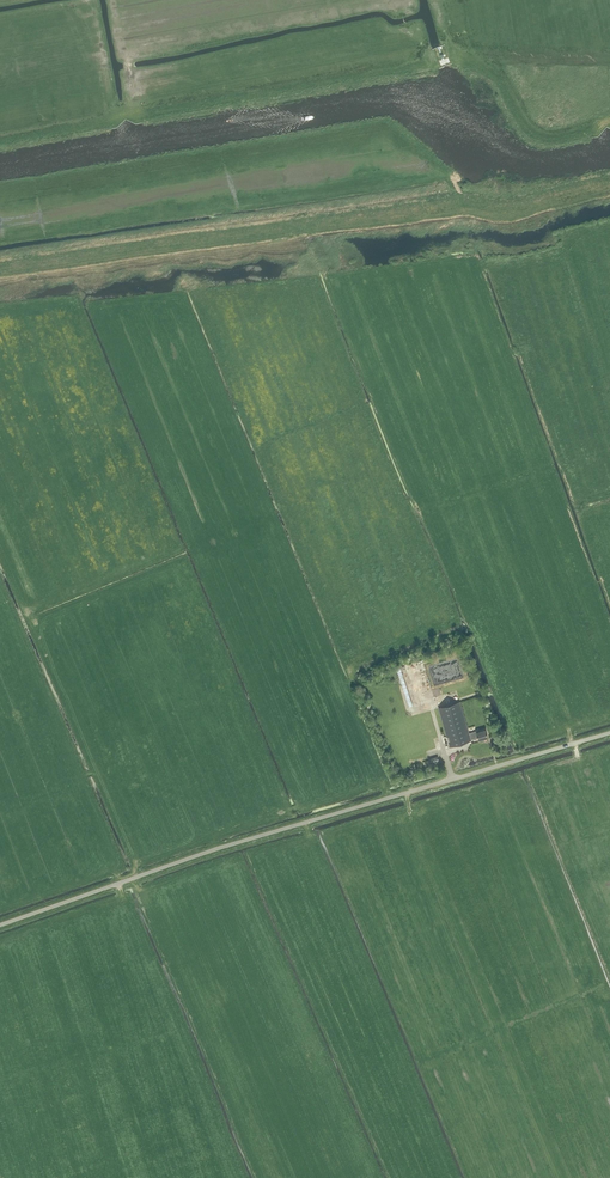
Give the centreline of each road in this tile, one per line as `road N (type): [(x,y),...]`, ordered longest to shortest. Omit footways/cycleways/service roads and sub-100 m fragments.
road 1 (unclassified): [(0,927),(213,850),(609,735)]

